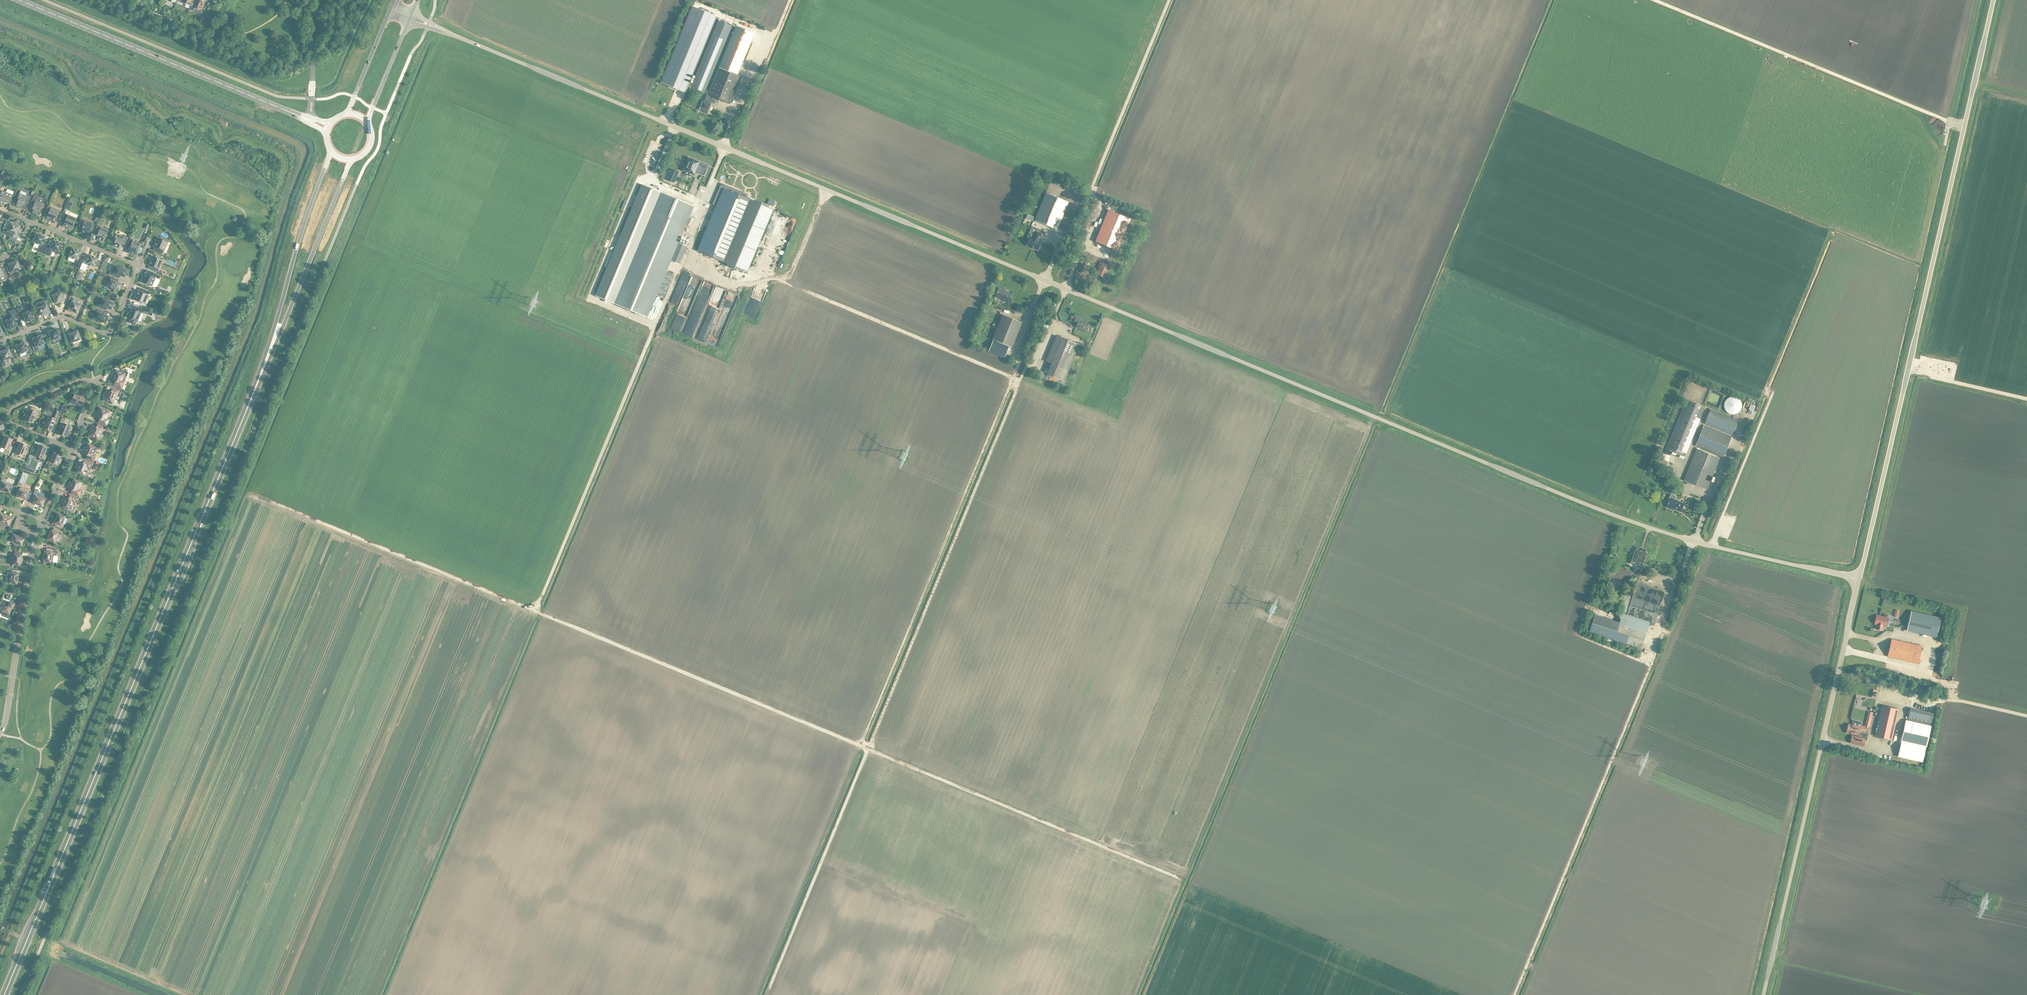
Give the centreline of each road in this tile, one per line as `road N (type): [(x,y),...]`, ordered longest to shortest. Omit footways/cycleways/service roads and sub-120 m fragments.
road 1 (unclassified): [(1860,581),(1620,517),(429,25)]
road 2 (trunk): [(4,994),(262,370)]
road 3 (unclassified): [(1768,994),(1860,581)]
road 4 (unclassified): [(1913,369),(1996,0)]
road 5 (track): [(1655,656),(1515,994)]
road 6 (track): [(1928,669),(1932,644),(1968,650),(2025,398)]
road 7 (primary): [(311,121),(20,0)]
road 8 (trunk): [(331,151),(262,370)]
road 9 (trunk): [(262,370),(352,159)]
road 10 (unclassified): [(1860,581),(1913,369)]
road 11 (residential): [(72,448),(11,421),(10,411),(84,378),(93,380),(94,391),(79,428)]
road 12 (track): [(2026,716),(1949,698),(1928,669),(1875,653),(1867,637),(1849,632)]
road 13 (residential): [(0,342),(60,317),(107,332),(138,266)]
road 14 (track): [(1825,737),(1889,753),(1903,701),(1949,698)]
road 15 (residential): [(24,597),(0,732)]

